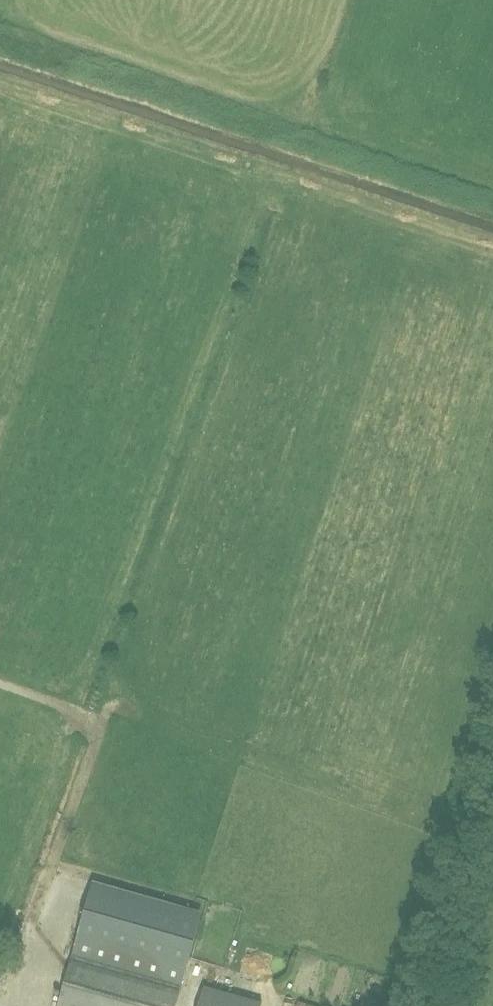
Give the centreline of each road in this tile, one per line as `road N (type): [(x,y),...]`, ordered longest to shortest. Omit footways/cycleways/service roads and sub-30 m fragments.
road 1 (track): [(0,688),(99,726),(6,1005)]

